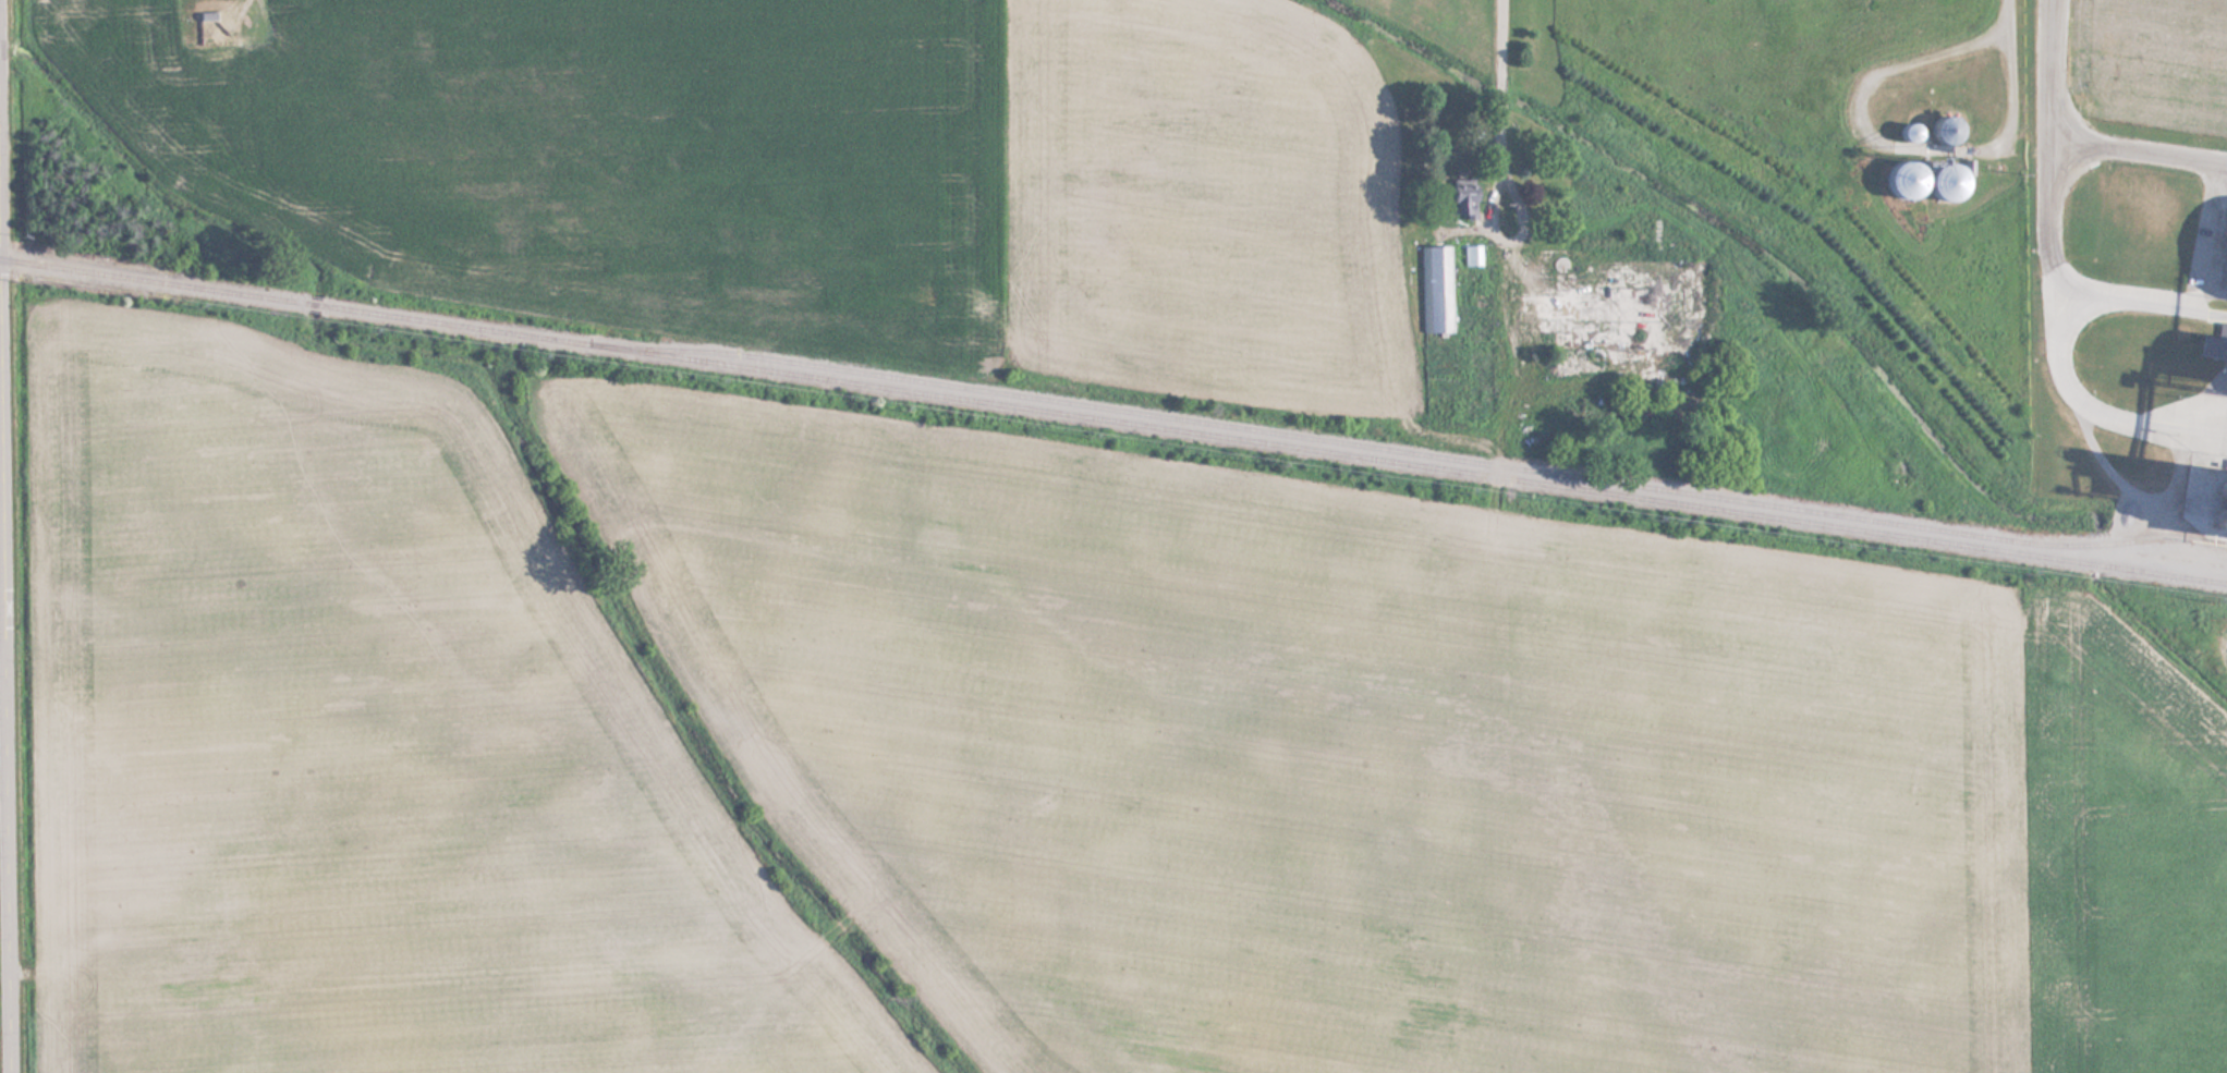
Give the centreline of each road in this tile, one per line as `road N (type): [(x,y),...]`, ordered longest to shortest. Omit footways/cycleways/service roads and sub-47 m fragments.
road 1 (residential): [(3,1072),(0,511)]
road 2 (residential): [(0,260),(3,0)]

